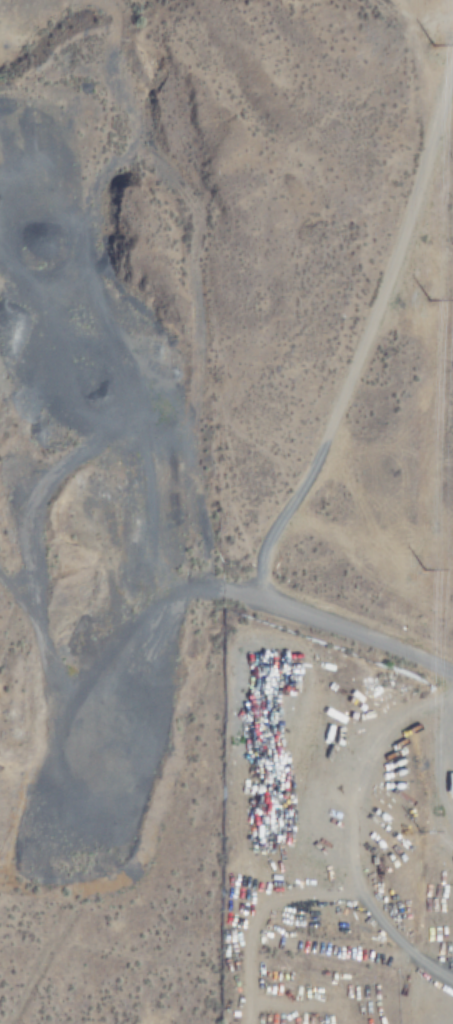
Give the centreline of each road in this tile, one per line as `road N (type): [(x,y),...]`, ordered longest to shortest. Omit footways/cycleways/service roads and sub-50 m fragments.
road 1 (residential): [(233,588),(452,674)]

